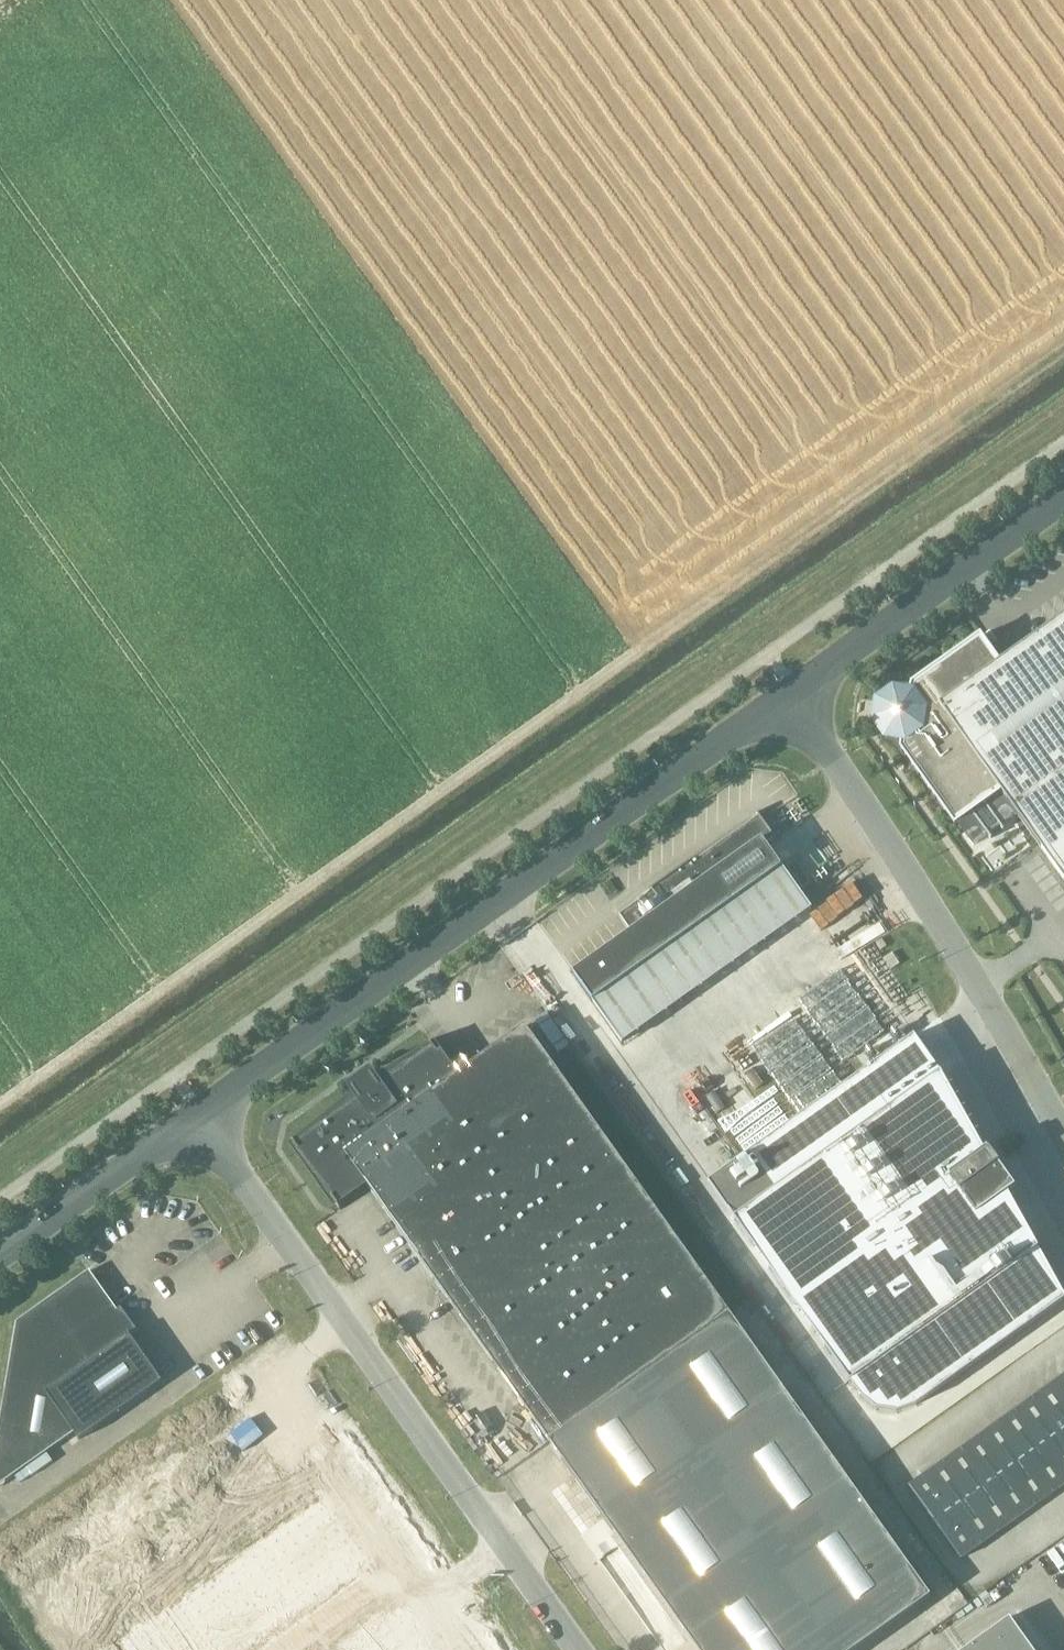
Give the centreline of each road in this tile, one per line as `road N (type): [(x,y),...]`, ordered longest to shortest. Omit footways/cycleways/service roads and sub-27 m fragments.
road 1 (unclassified): [(196,1114),(789,694)]
road 2 (unclassified): [(196,1114),(578,1649)]
road 3 (unclassified): [(1063,1138),(911,876),(789,694)]
road 4 (unclassified): [(789,694),(1063,497)]
road 5 (unclassified): [(0,1254),(196,1114)]

